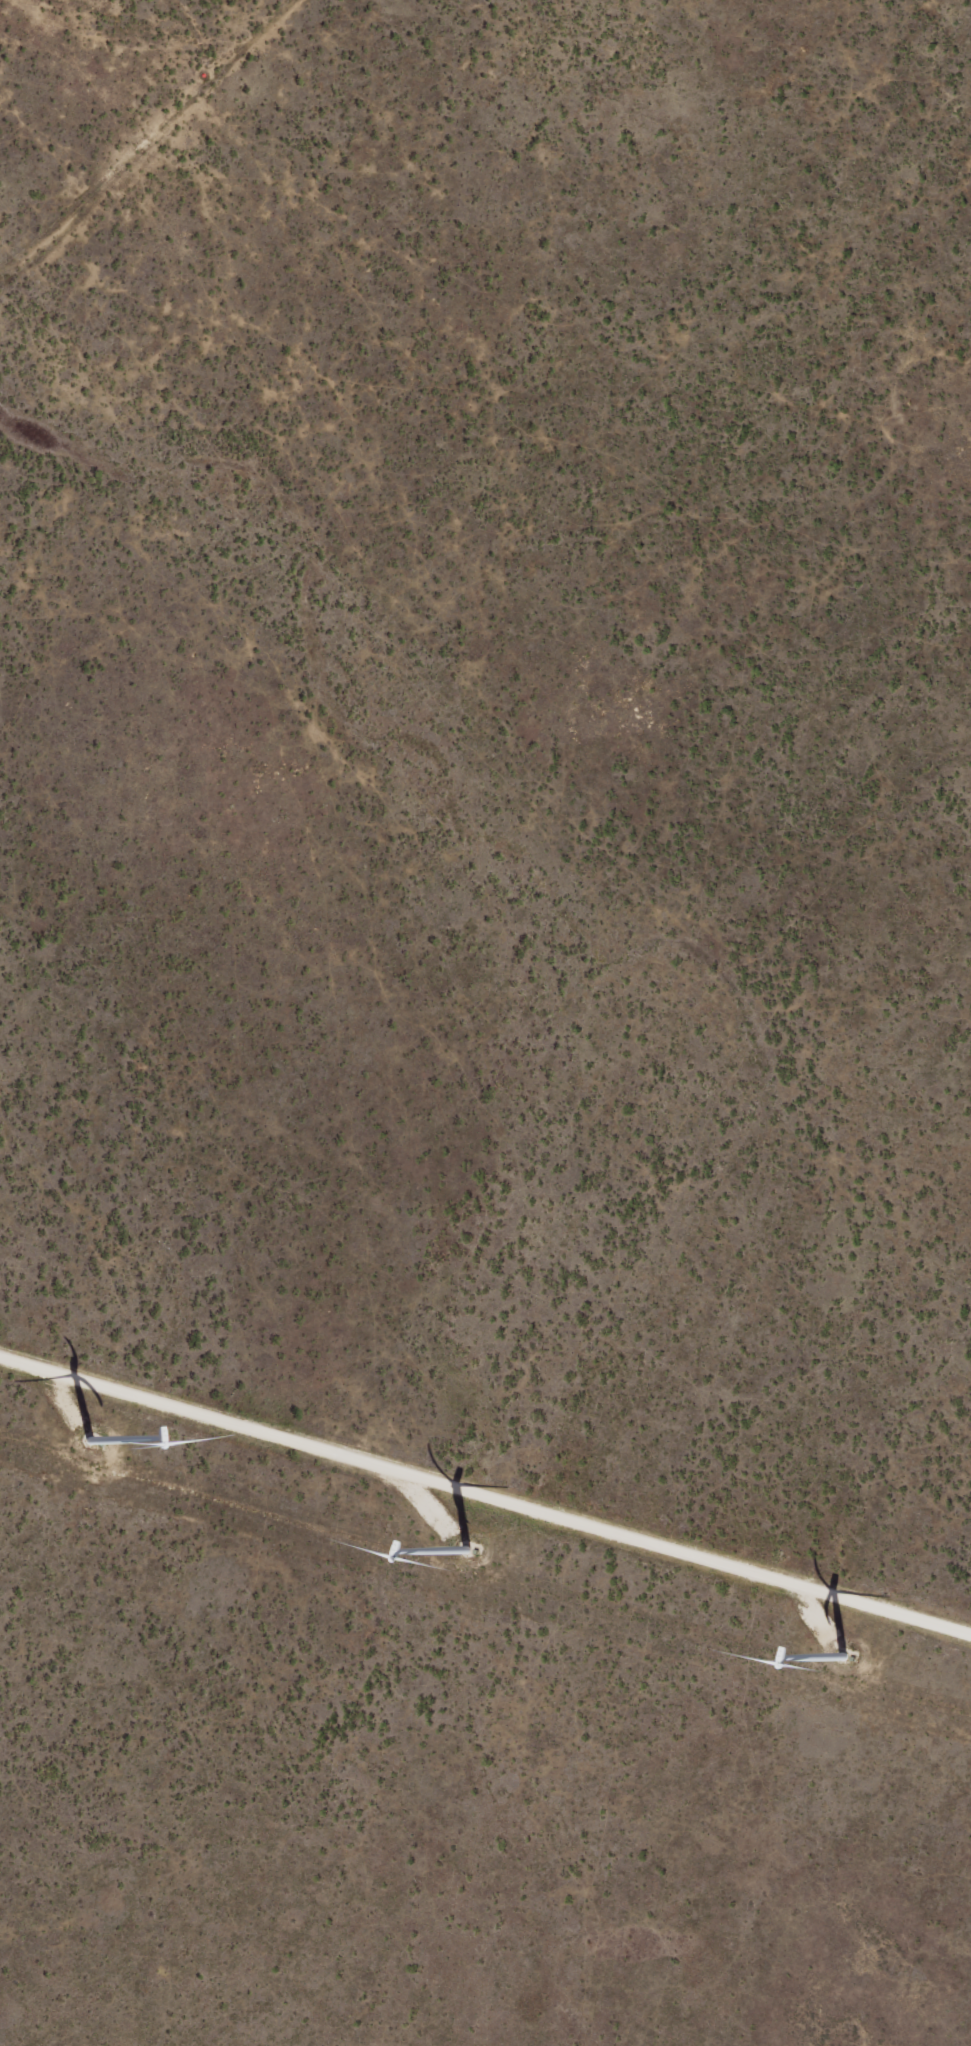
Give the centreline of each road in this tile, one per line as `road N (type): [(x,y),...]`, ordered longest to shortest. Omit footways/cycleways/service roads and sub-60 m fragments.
road 1 (track): [(164,0),(203,76),(198,106),(0,298)]
road 2 (track): [(203,76),(248,60),(313,0)]

